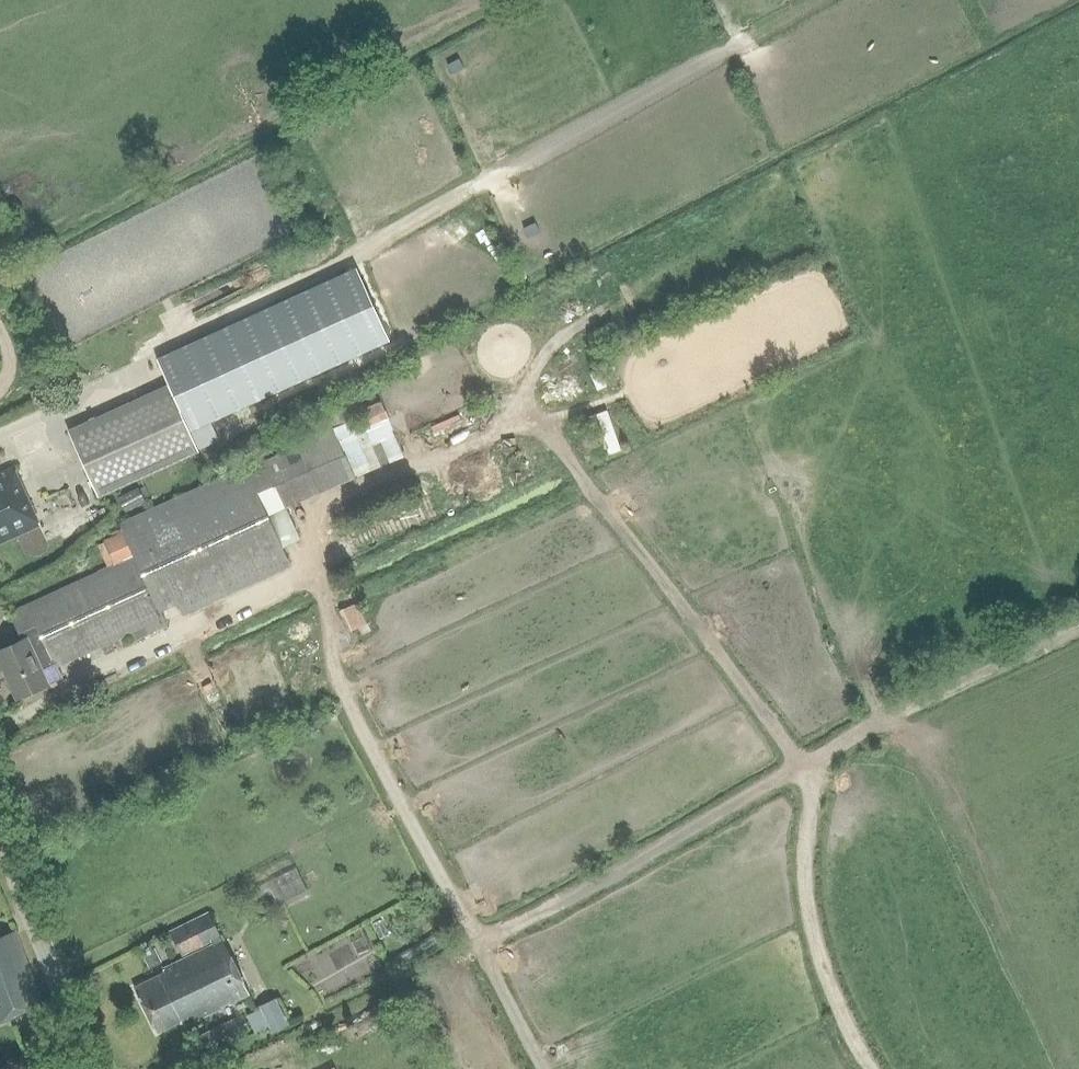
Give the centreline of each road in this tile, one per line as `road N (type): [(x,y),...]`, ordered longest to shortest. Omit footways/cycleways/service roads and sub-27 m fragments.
road 1 (track): [(315,572),(334,659),(476,933),(493,934),(810,766),(591,492)]
road 2 (track): [(196,338),(840,0)]
road 3 (track): [(810,766),(1078,631)]
road 4 (track): [(870,1068),(828,977),(809,896),(808,828)]
road 5 (unclassified): [(91,1068),(0,838)]
road 6 (track): [(476,933),(544,1068)]

